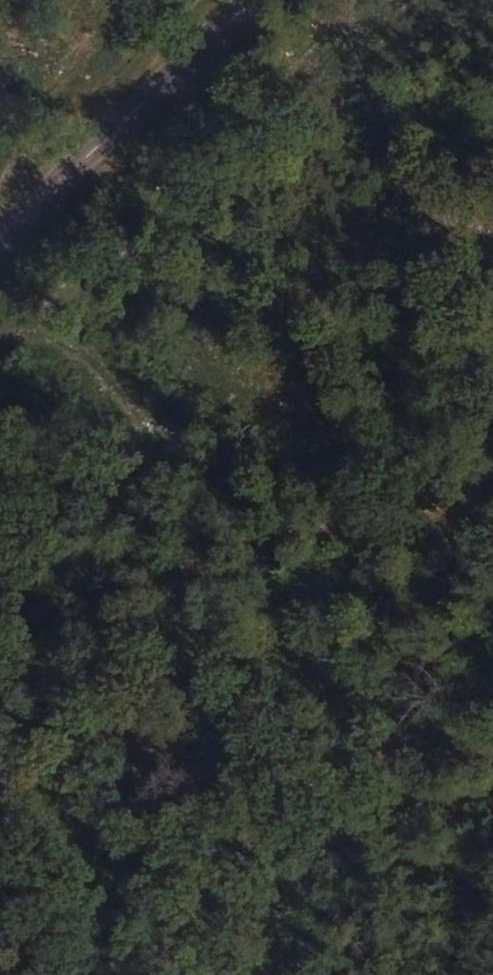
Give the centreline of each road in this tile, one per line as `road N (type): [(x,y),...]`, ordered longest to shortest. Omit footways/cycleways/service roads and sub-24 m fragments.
road 1 (track): [(0,686),(492,881)]
road 2 (track): [(0,508),(492,435)]
road 3 (tertiary): [(246,0),(0,231)]

